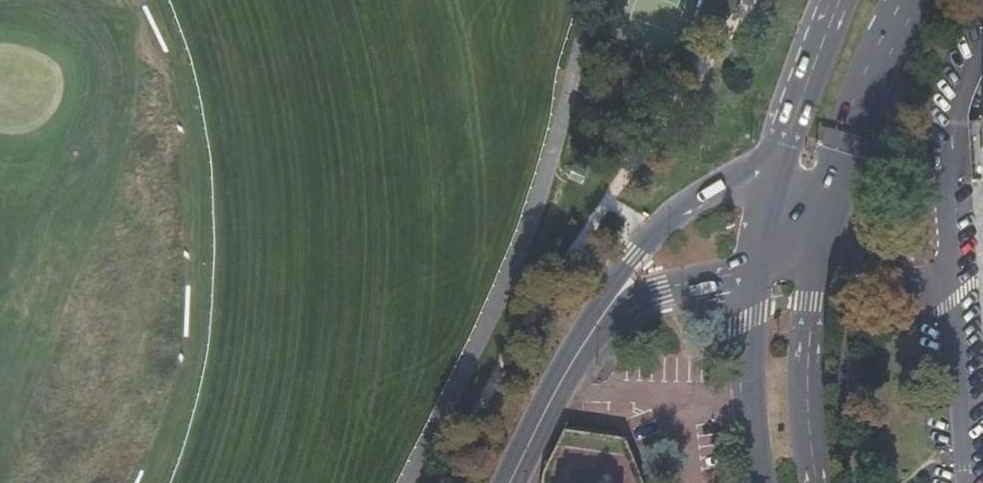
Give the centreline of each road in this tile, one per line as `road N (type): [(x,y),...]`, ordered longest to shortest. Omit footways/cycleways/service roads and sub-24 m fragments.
road 1 (secondary): [(776,179),(735,181),(666,218),(631,256),(583,343)]
road 2 (primary): [(822,482),(810,390),(818,262)]
road 3 (primary): [(758,270),(752,317),(760,482)]
road 4 (primary): [(828,195),(902,0)]
road 5 (secondary): [(583,343),(623,304),(758,270)]
road 6 (primary): [(840,0),(776,179)]
road 7 (secondary): [(510,482),(583,343)]

